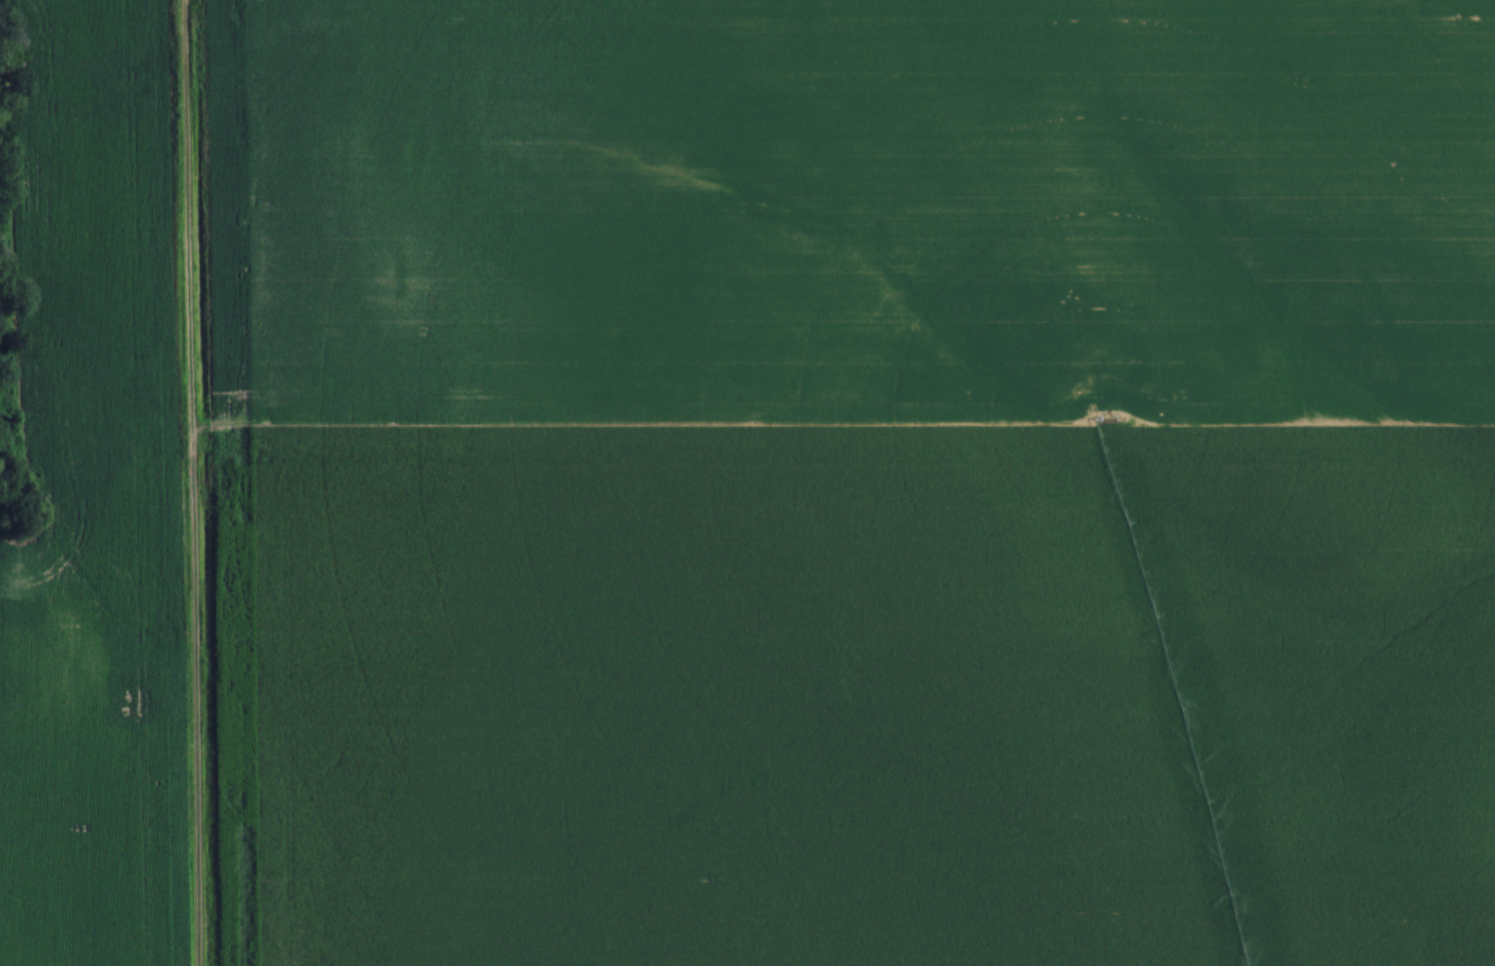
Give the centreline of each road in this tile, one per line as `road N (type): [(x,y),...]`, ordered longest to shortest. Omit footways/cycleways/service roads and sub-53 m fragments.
road 1 (residential): [(196,965),(181,0)]

